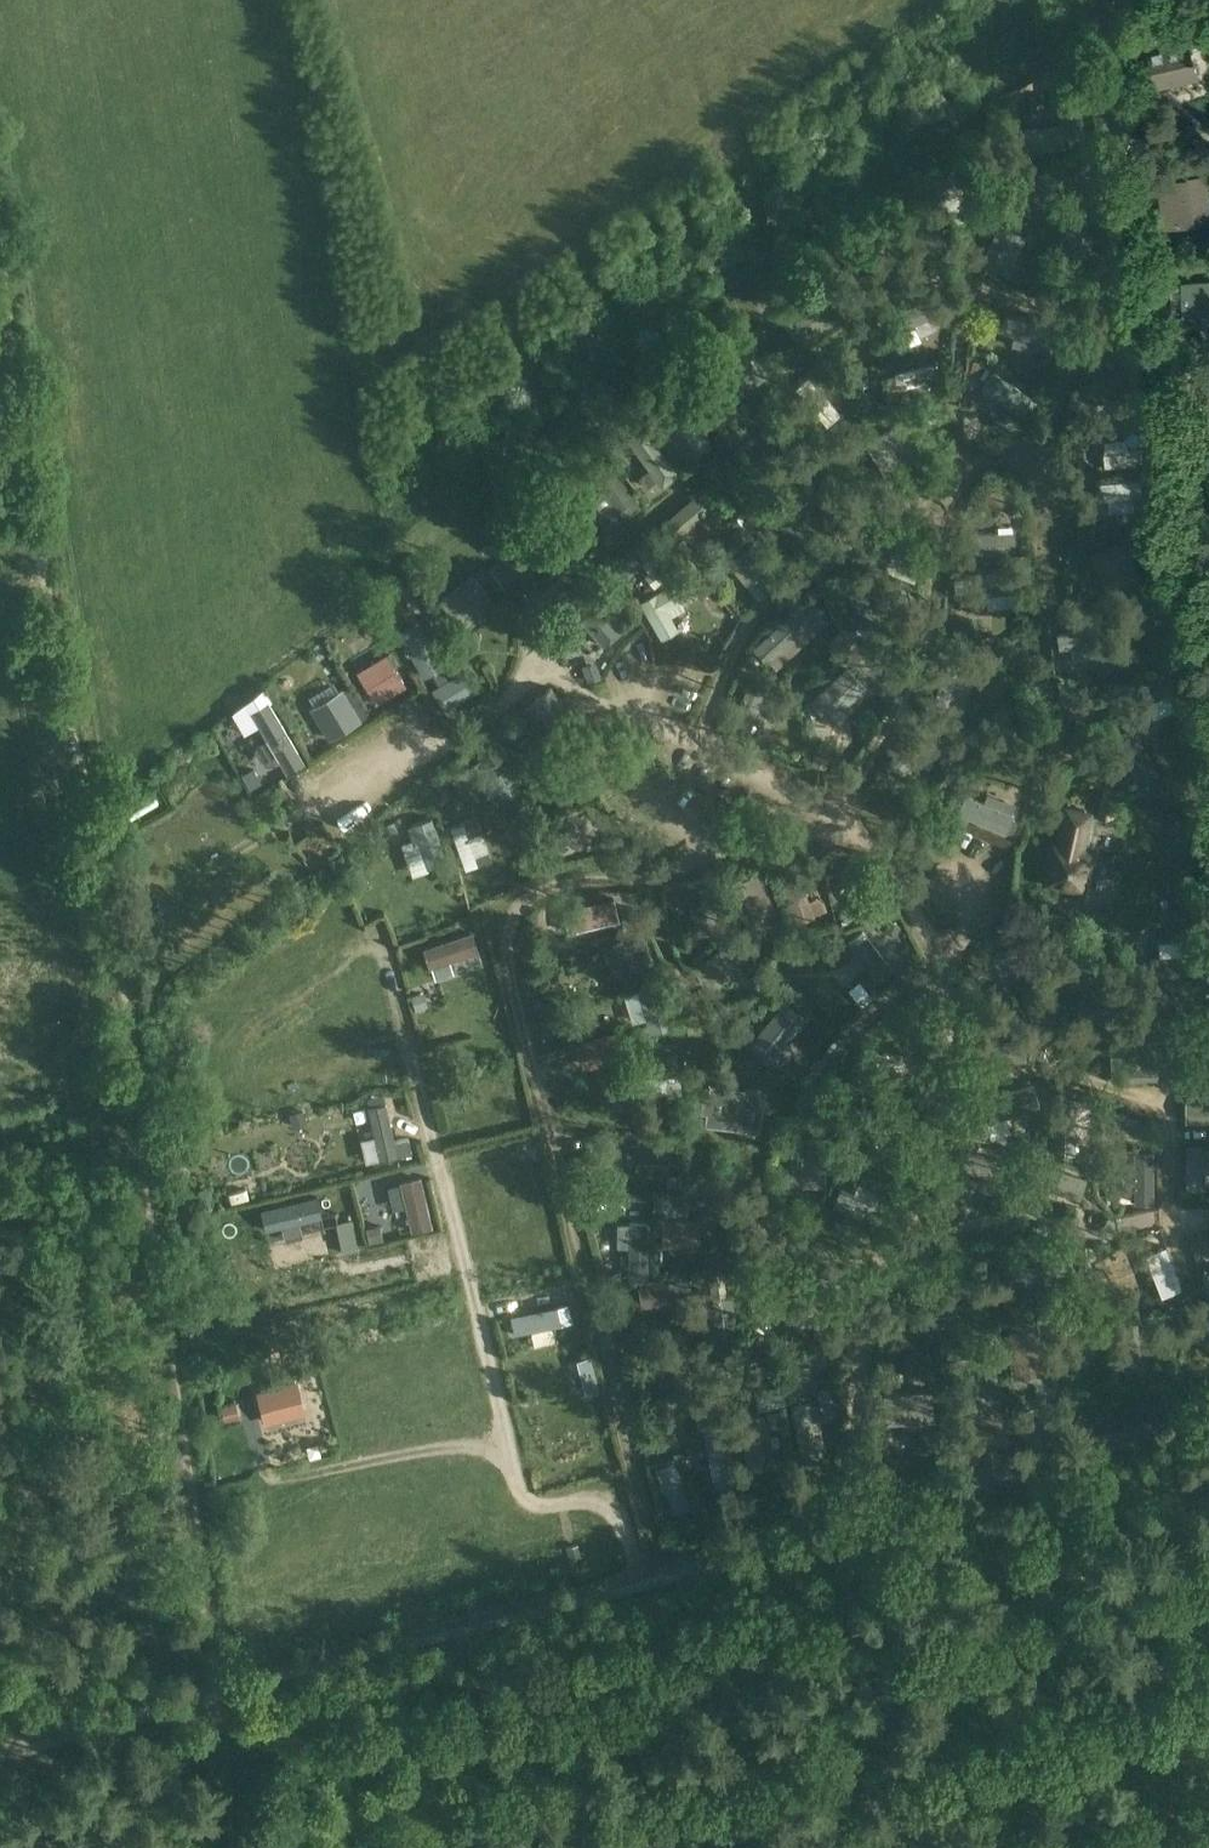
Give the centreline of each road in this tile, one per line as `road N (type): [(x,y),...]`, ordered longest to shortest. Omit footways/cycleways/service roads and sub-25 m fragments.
road 1 (track): [(210,1591),(136,1141),(113,921),(0,223)]
road 2 (track): [(0,1743),(869,1510)]
road 3 (unclassified): [(869,1510),(1208,1416)]
road 4 (track): [(210,1591),(213,1686),(238,1847)]
road 5 (track): [(153,1137),(0,1173)]

